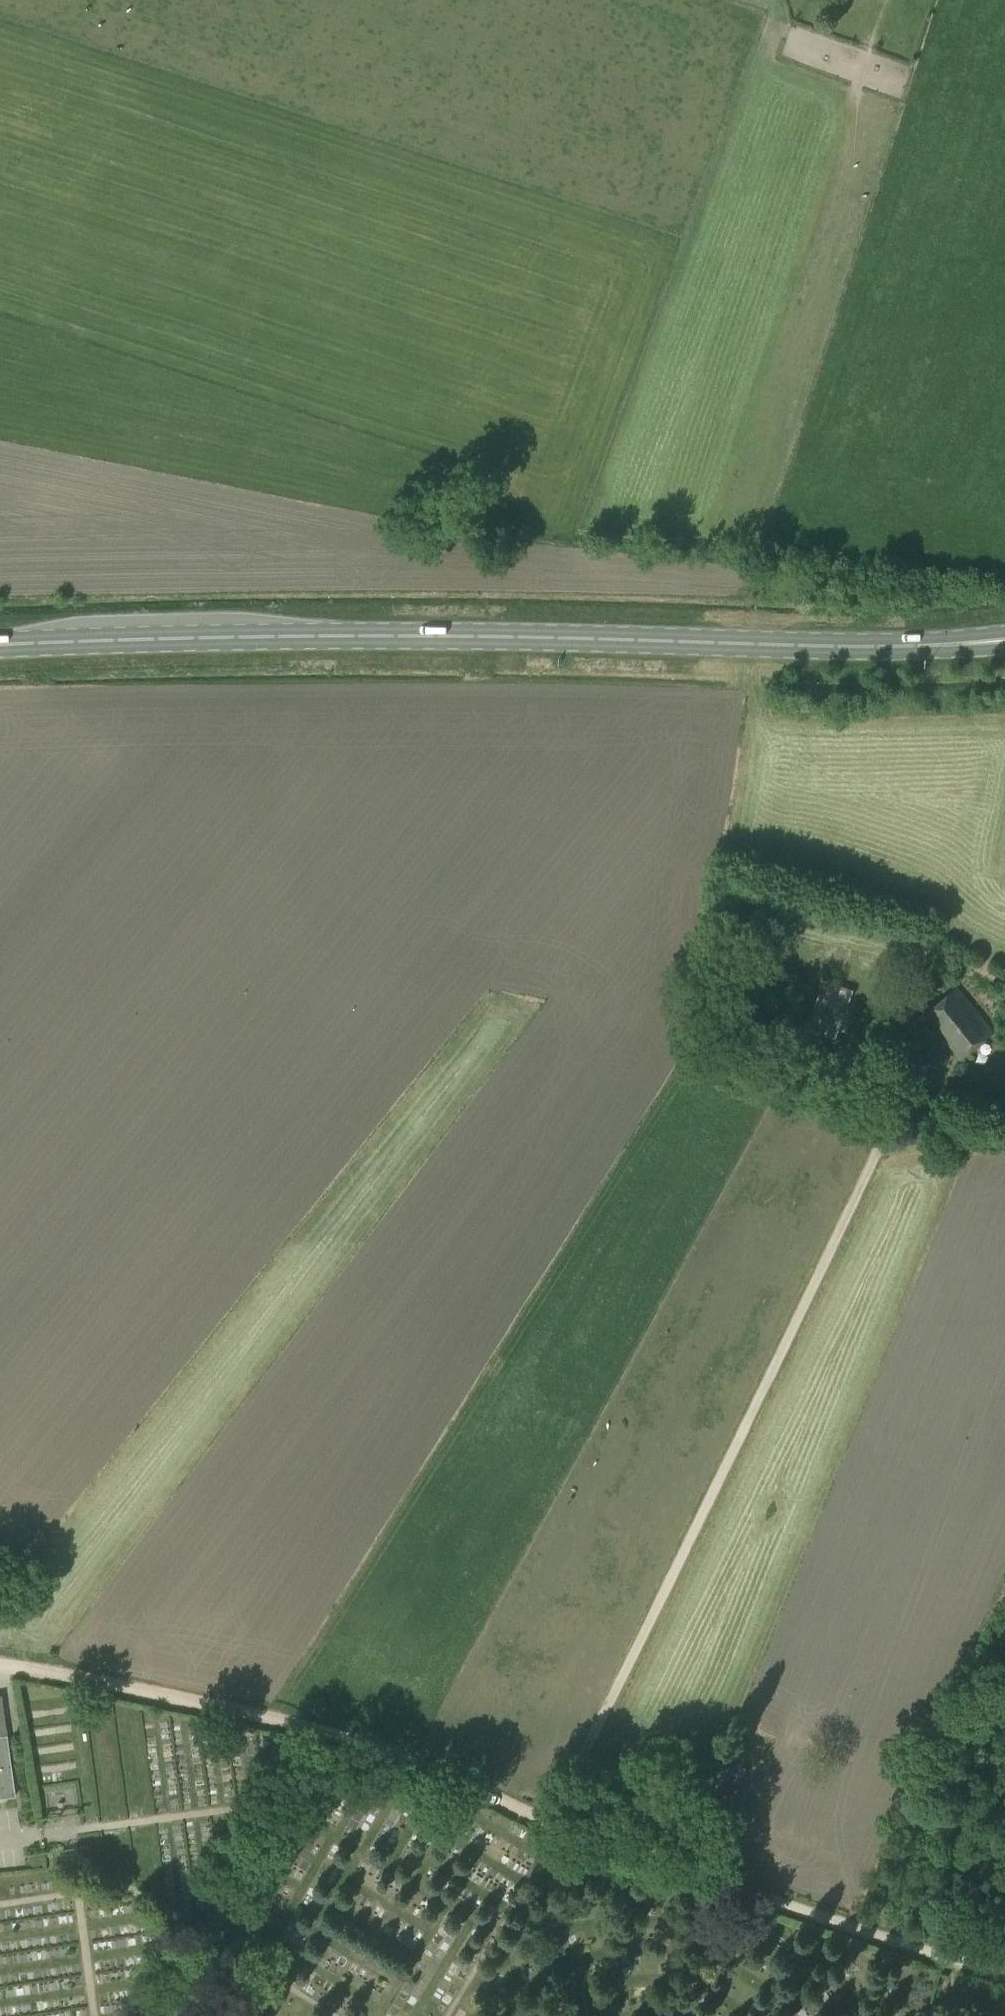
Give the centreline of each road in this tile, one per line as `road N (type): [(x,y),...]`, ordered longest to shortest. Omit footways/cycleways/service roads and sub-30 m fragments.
road 1 (residential): [(1004,1973),(575,1834),(369,1748),(0,1666)]
road 2 (primary): [(0,646),(394,634),(854,650),(1004,643)]

